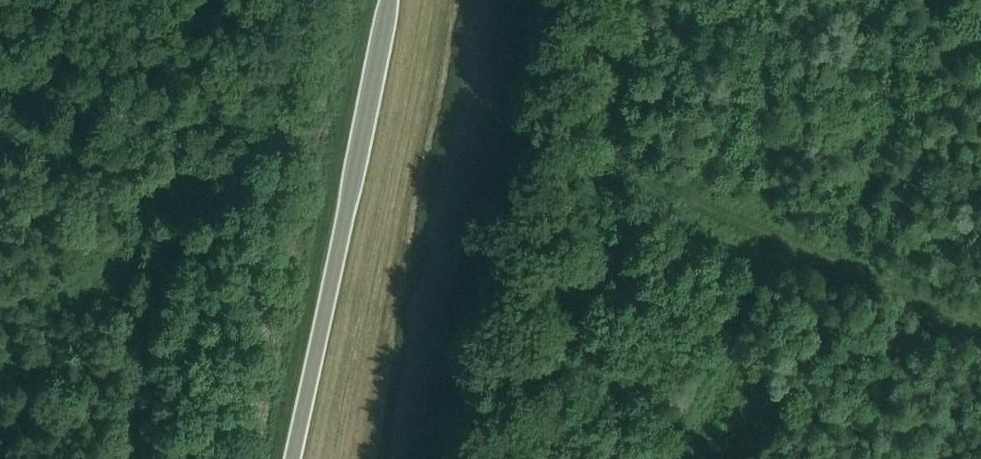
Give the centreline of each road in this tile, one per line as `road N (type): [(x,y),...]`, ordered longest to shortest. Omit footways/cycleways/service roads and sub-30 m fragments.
road 1 (track): [(980,326),(516,127)]
road 2 (unclassified): [(293,458),(388,0)]
road 3 (track): [(532,0),(516,127),(443,458)]

